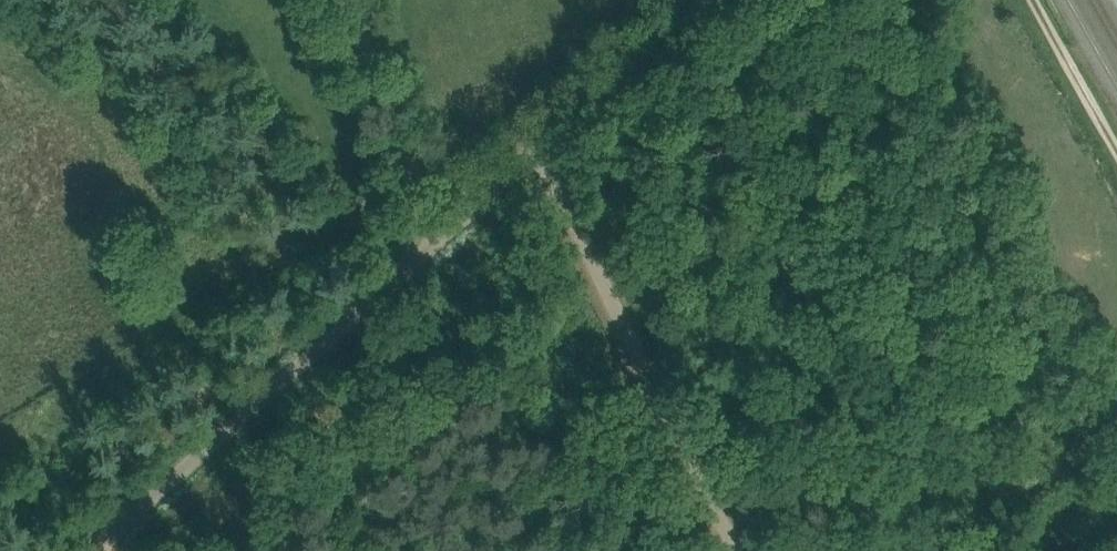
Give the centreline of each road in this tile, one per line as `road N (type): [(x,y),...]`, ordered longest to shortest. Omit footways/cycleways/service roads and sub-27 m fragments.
road 1 (unclassified): [(83,550),(439,239)]
road 2 (track): [(736,550),(537,150)]
road 3 (unclassified): [(439,239),(709,0)]
road 4 (unclassified): [(439,239),(348,0)]

